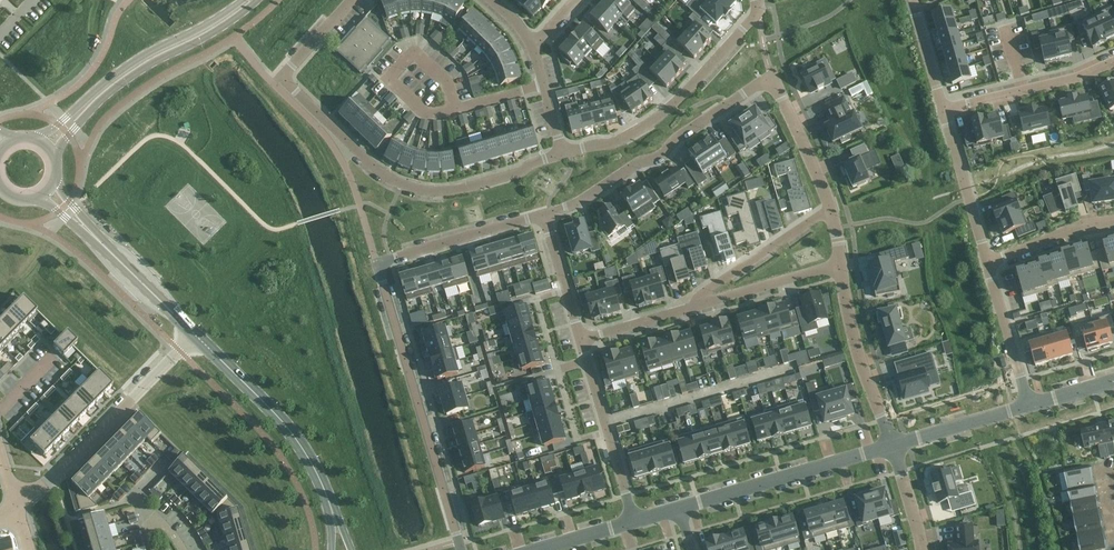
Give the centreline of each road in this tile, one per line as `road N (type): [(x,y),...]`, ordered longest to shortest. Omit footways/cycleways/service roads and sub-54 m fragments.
road 1 (residential): [(544,215),(657,156),(773,78),(830,207)]
road 2 (residential): [(561,151),(513,175),(454,189),(402,183),(368,163),(282,75)]
road 3 (residential): [(374,262),(459,549)]
road 4 (residential): [(755,0),(758,10),(659,115),(610,142),(561,151)]
road 5 (secondary): [(48,145),(103,93),(253,0)]
road 6 (residential): [(16,503),(195,336)]
road 7 (tertiary): [(195,336),(302,447),(333,515)]
road 8 (residential): [(893,445),(681,507)]
road 9 (residential): [(633,521),(584,338)]
road 10 (residential): [(841,267),(861,366),(893,445)]
road 11 (residential): [(1113,60),(943,110)]
road 12 (residential): [(374,262),(544,215)]
road 13 (residential): [(830,207),(701,303)]
road 14 (residential): [(986,263),(943,110)]
road 15 (residential): [(1028,406),(986,263)]
road 16 (residential): [(701,303),(841,267)]
road 17 (residential): [(1028,406),(893,445)]
road 18 (residential): [(1113,220),(986,263)]
road 19 (residential): [(584,338),(544,215)]
road 20 (tertiary): [(107,251),(195,336)]
road 21 (residential): [(584,338),(701,303)]

